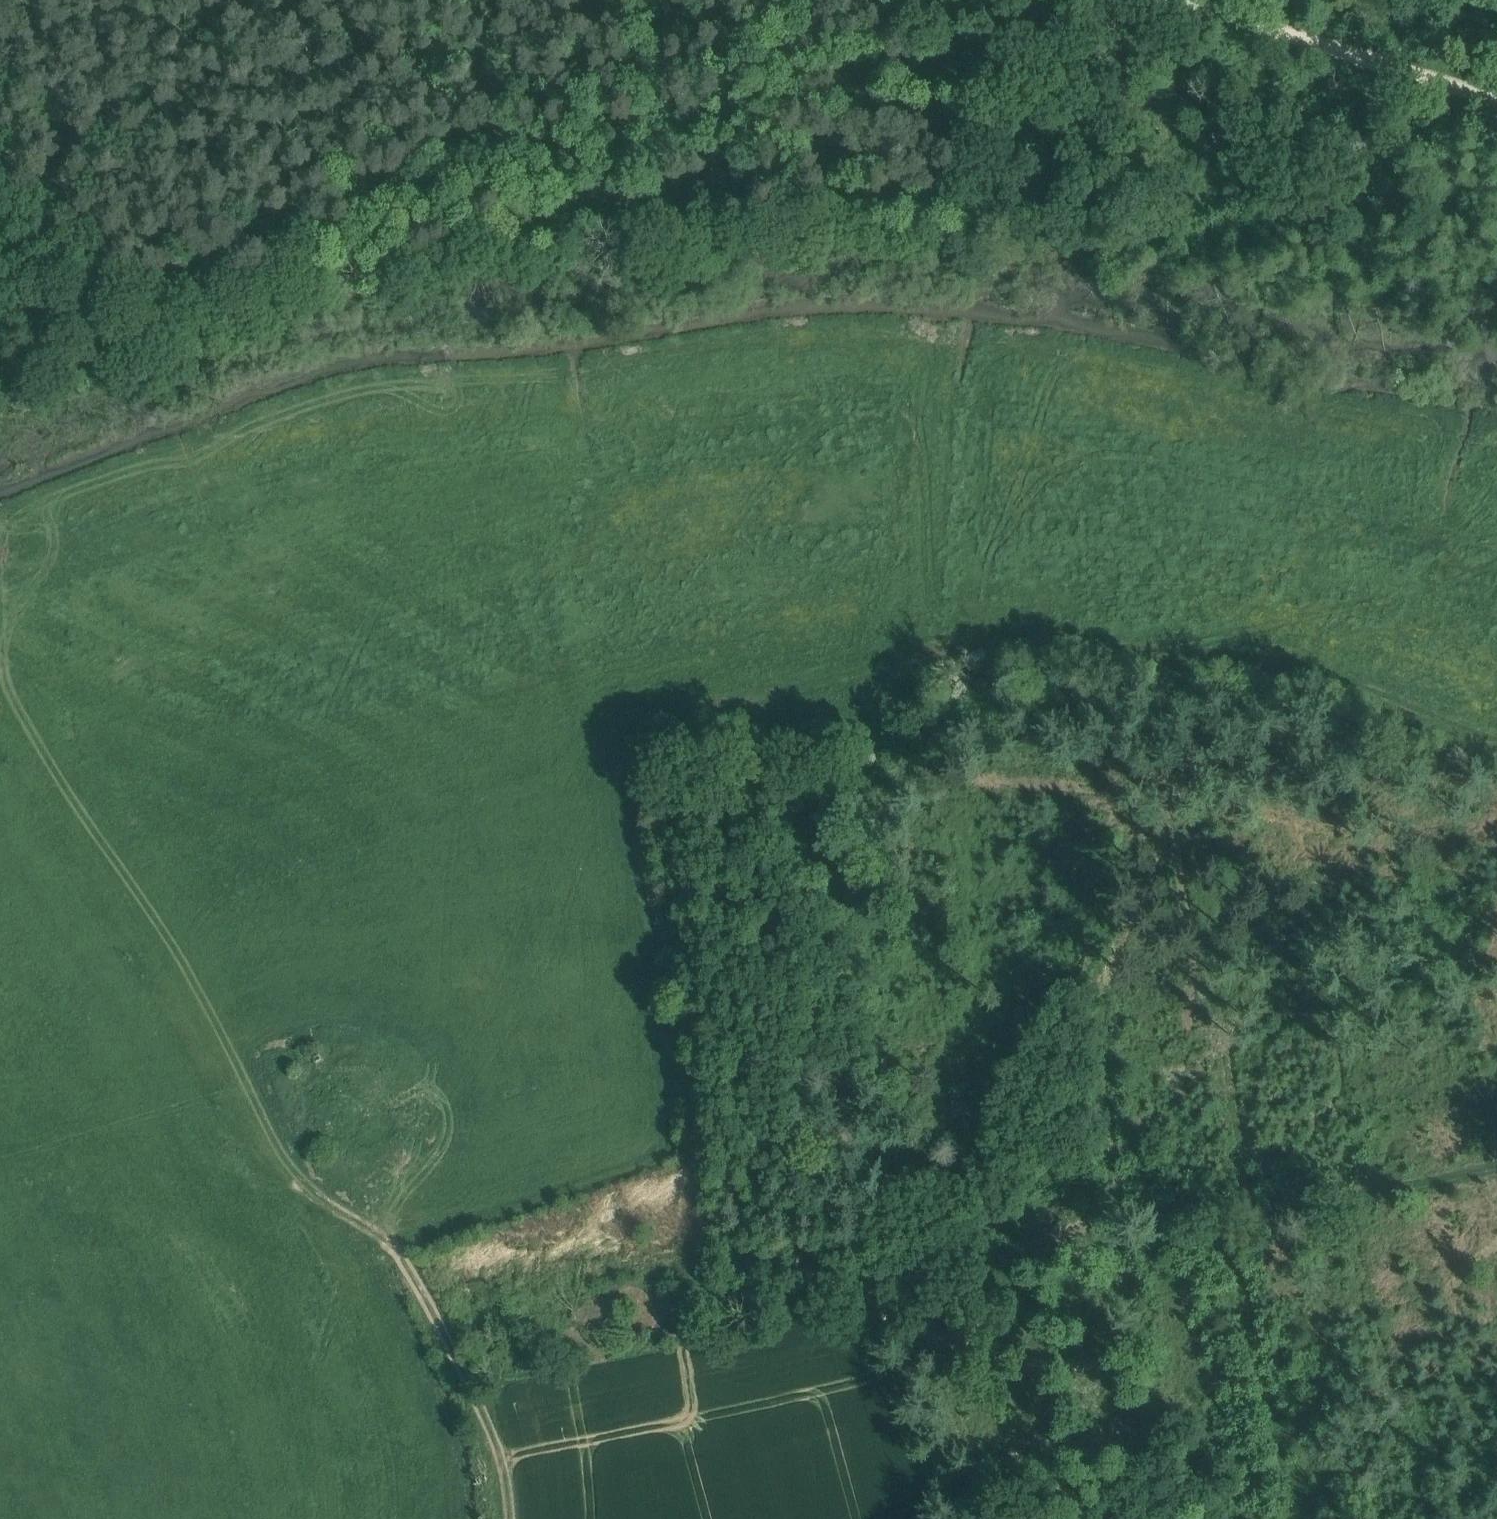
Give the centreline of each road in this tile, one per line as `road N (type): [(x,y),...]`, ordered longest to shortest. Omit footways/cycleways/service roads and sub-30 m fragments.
road 1 (track): [(1202,0),(1496,103)]

